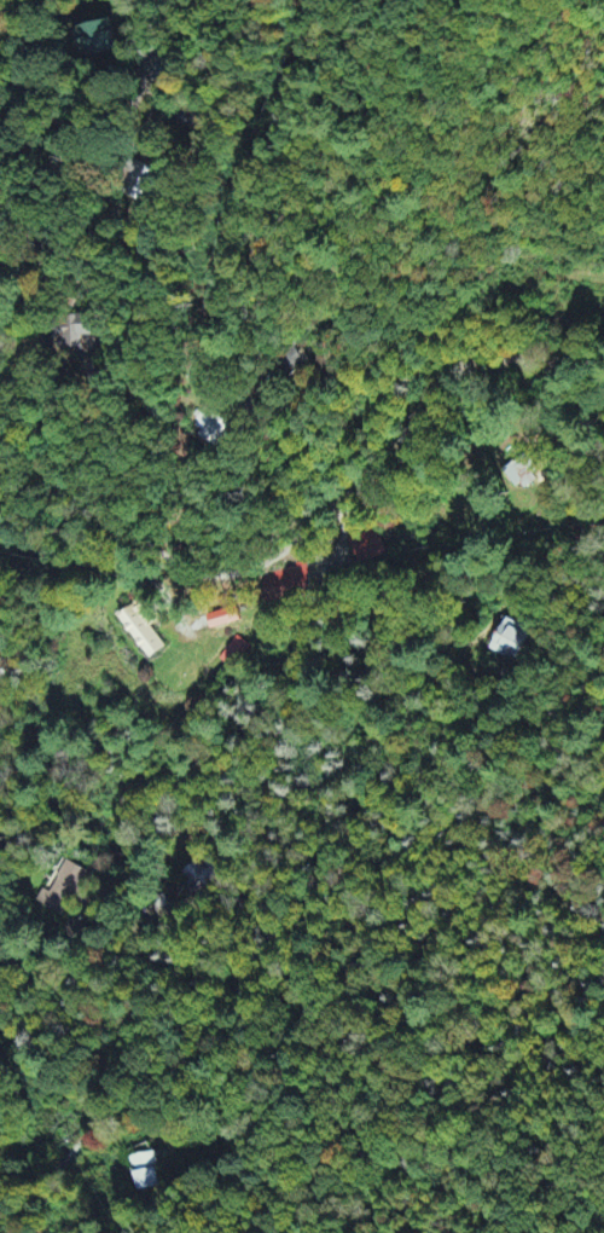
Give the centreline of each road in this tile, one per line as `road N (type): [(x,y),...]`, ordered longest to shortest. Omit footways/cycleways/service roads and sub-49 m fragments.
road 1 (residential): [(0,471),(129,525),(223,519),(318,468),(374,411),(364,377)]
road 2 (residential): [(364,377),(481,299),(568,254),(603,321)]
road 3 (residential): [(0,250),(69,0)]
road 4 (residential): [(292,1216),(259,1180),(232,1061)]
road 5 (residential): [(237,1092),(219,1122),(200,1232)]

